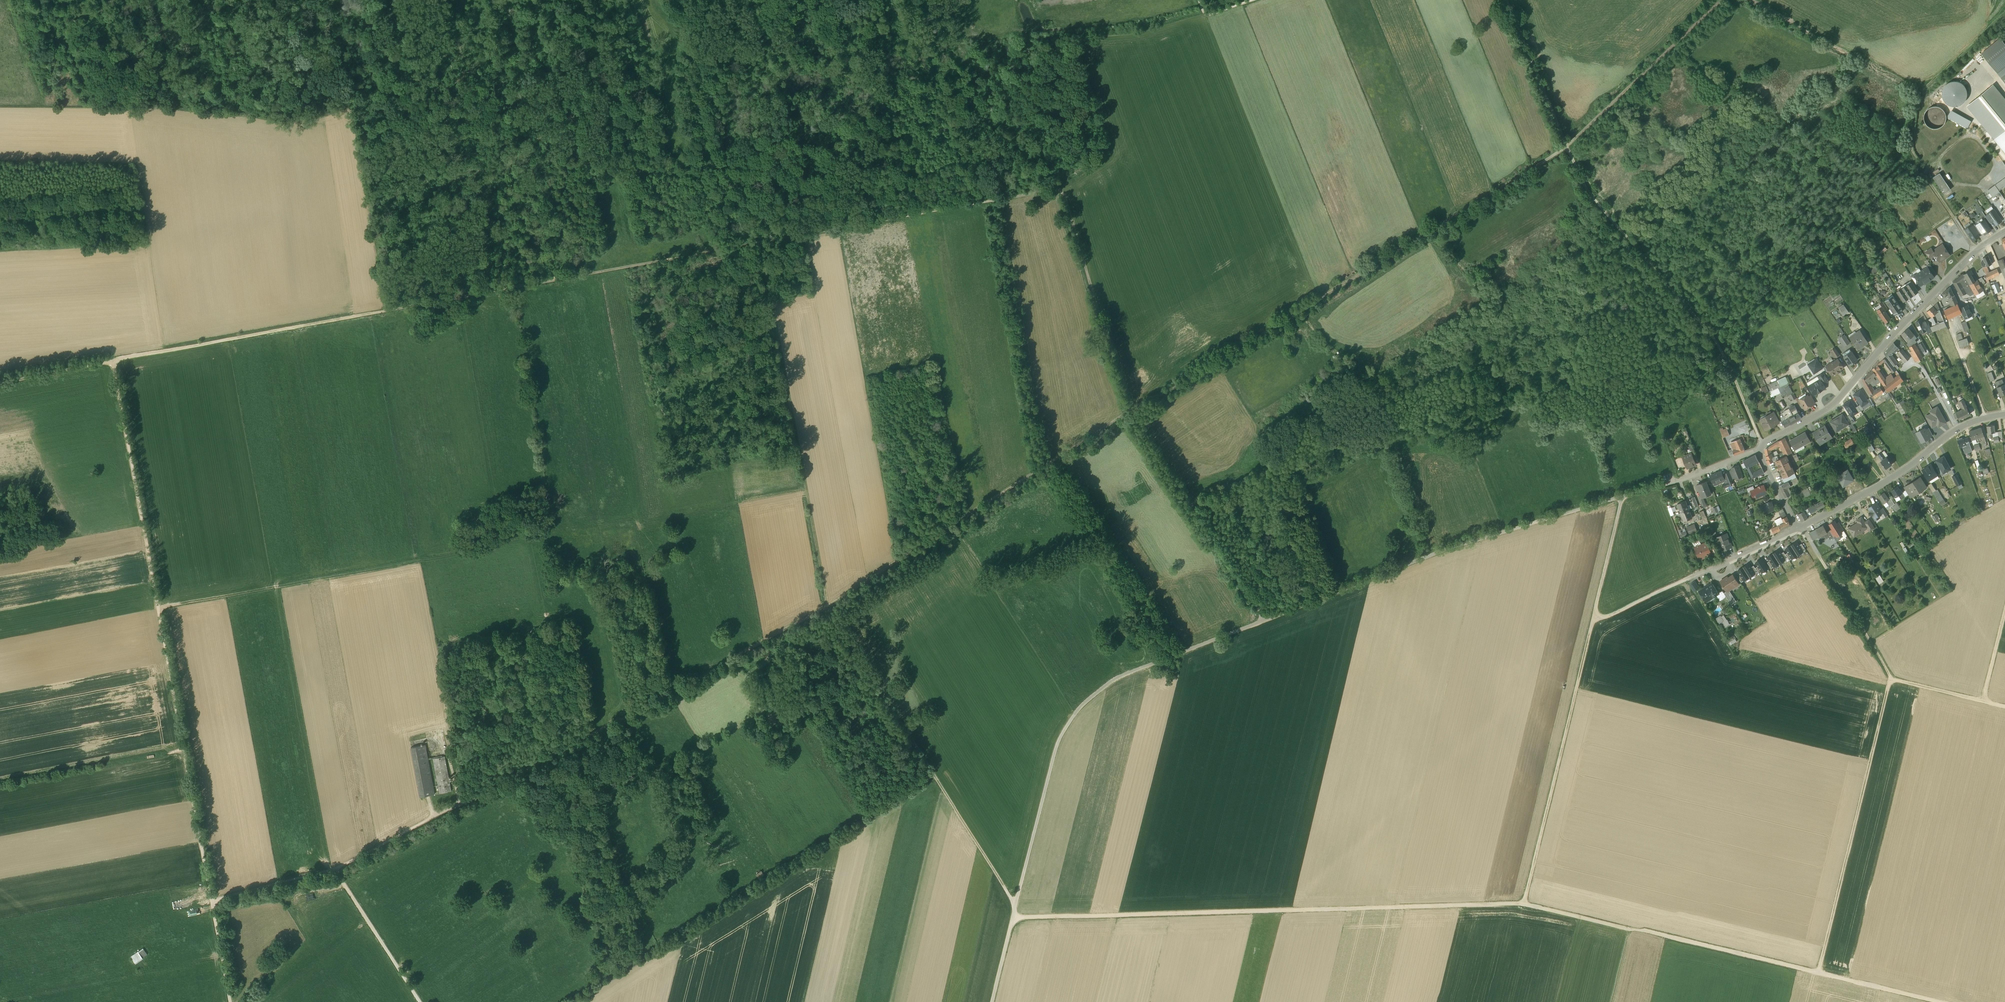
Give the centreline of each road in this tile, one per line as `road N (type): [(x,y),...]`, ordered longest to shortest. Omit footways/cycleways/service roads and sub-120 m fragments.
road 1 (track): [(1934,1001),(1524,901),(1014,917)]
road 2 (track): [(1622,497),(1439,553),(1115,680),(1085,703),(1059,742),(1017,904)]
road 3 (track): [(758,242),(0,383)]
road 4 (track): [(336,870),(827,607)]
road 5 (track): [(213,902),(112,363)]
road 6 (track): [(1133,411),(1059,188),(758,242)]
road 7 (track): [(1566,147),(1133,411)]
road 8 (track): [(158,608),(631,524)]
road 9 (track): [(932,774),(565,1001)]
road 10 (track): [(1524,901),(1622,497)]
road 11 (track): [(758,242),(827,607)]
road 12 (track): [(827,607),(1133,411)]
road 13 (track): [(1763,444),(1717,344),(1590,196),(1566,147)]
road 14 (track): [(827,607),(1017,904)]
road 15 (residential): [(1758,449),(1831,407),(1904,323),(2004,231)]
road 16 (track): [(1819,974),(1892,677)]
road 17 (track): [(2004,12),(1921,94),(1909,143),(1975,251)]
road 18 (track): [(1267,620),(1133,411)]
road 19 (residential): [(1797,527),(1889,479),(1963,425),(2004,413)]
road 20 (track): [(1724,0),(1566,147)]
road 21 (track): [(1892,677),(1983,698),(2004,610)]
road 22 (track): [(1802,526),(1892,677)]
road 23 (track): [(1566,147),(1508,0)]
road 24 (track): [(420,1001),(336,870)]
road 25 (track): [(336,870),(213,902)]

